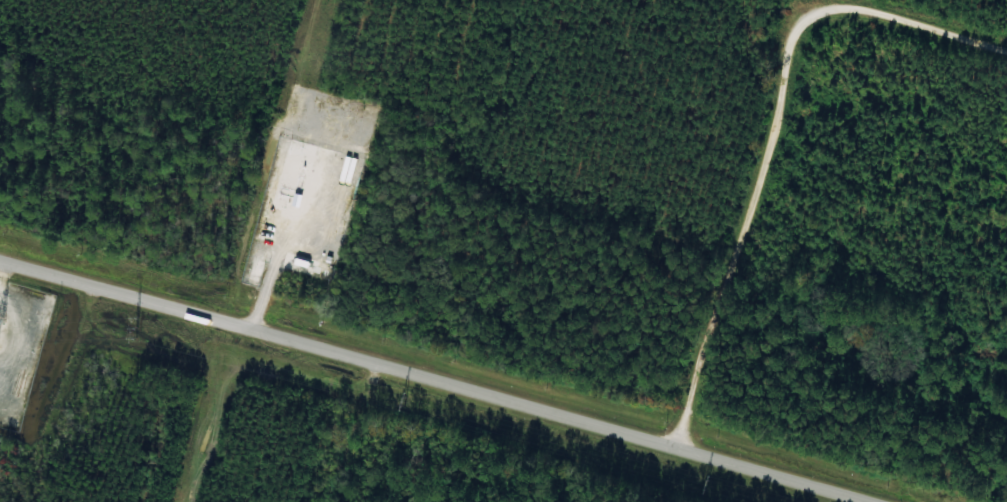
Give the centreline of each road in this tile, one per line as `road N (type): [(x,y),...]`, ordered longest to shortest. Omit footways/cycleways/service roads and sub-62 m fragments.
road 1 (residential): [(827,501),(0,259)]
road 2 (residential): [(675,460),(764,108),(809,24),(883,4),(1006,30)]
road 3 (track): [(373,364),(335,501)]

